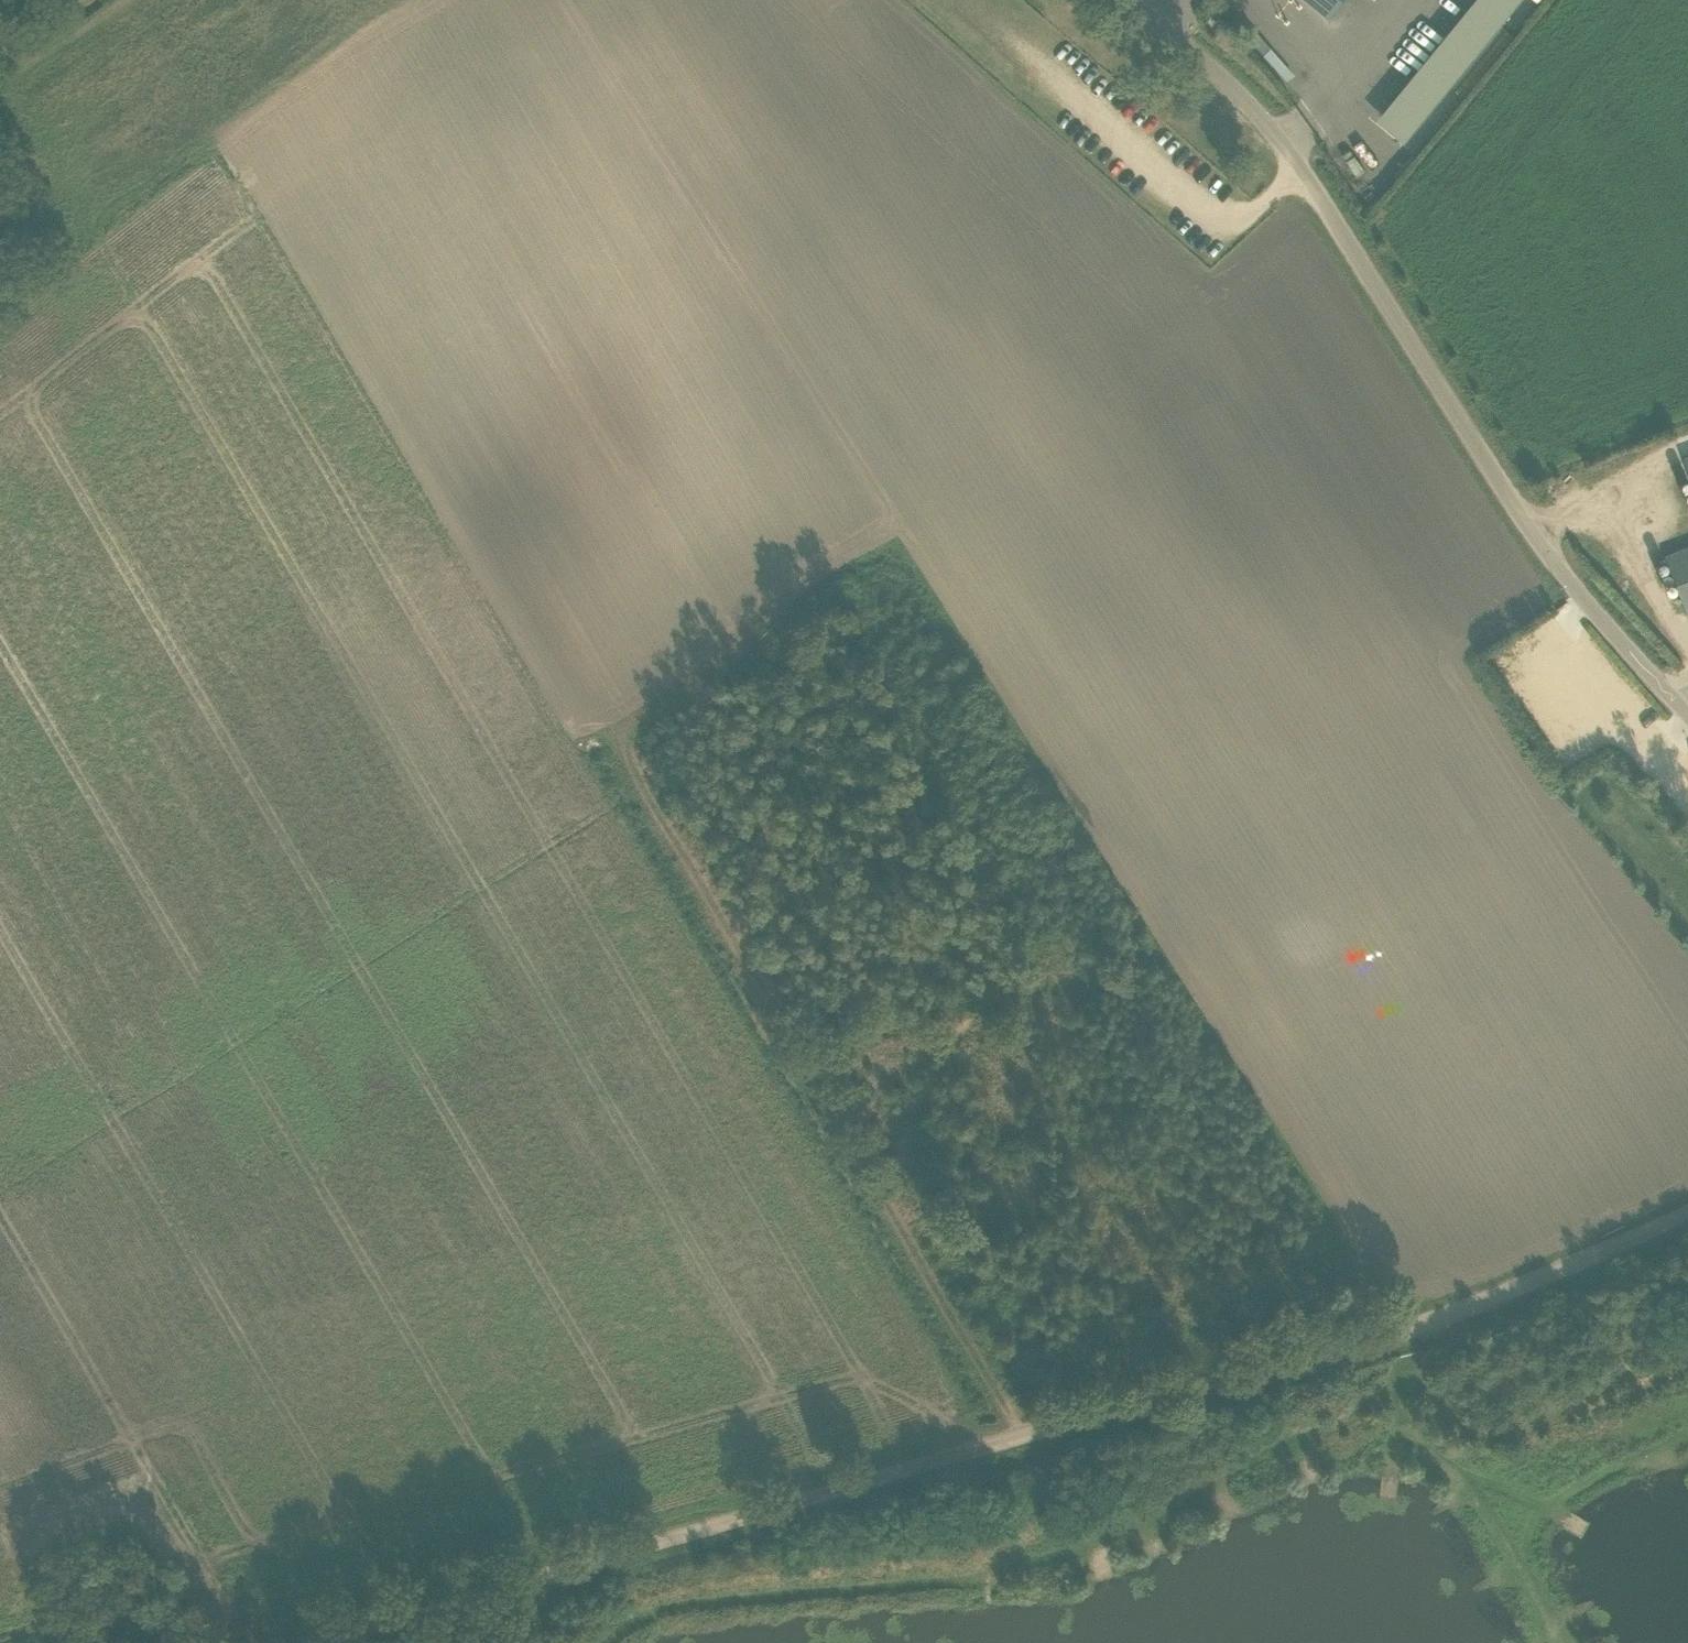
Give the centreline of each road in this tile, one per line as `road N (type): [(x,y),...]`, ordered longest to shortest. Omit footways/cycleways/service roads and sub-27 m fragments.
road 1 (track): [(496,1588),(1370,1339),(1687,1215)]
road 2 (unclassified): [(1687,695),(1583,584),(1477,438),(1325,195),(1247,92),(1139,0)]
road 3 (track): [(315,1642),(496,1588)]
road 4 (track): [(0,87),(138,0)]

